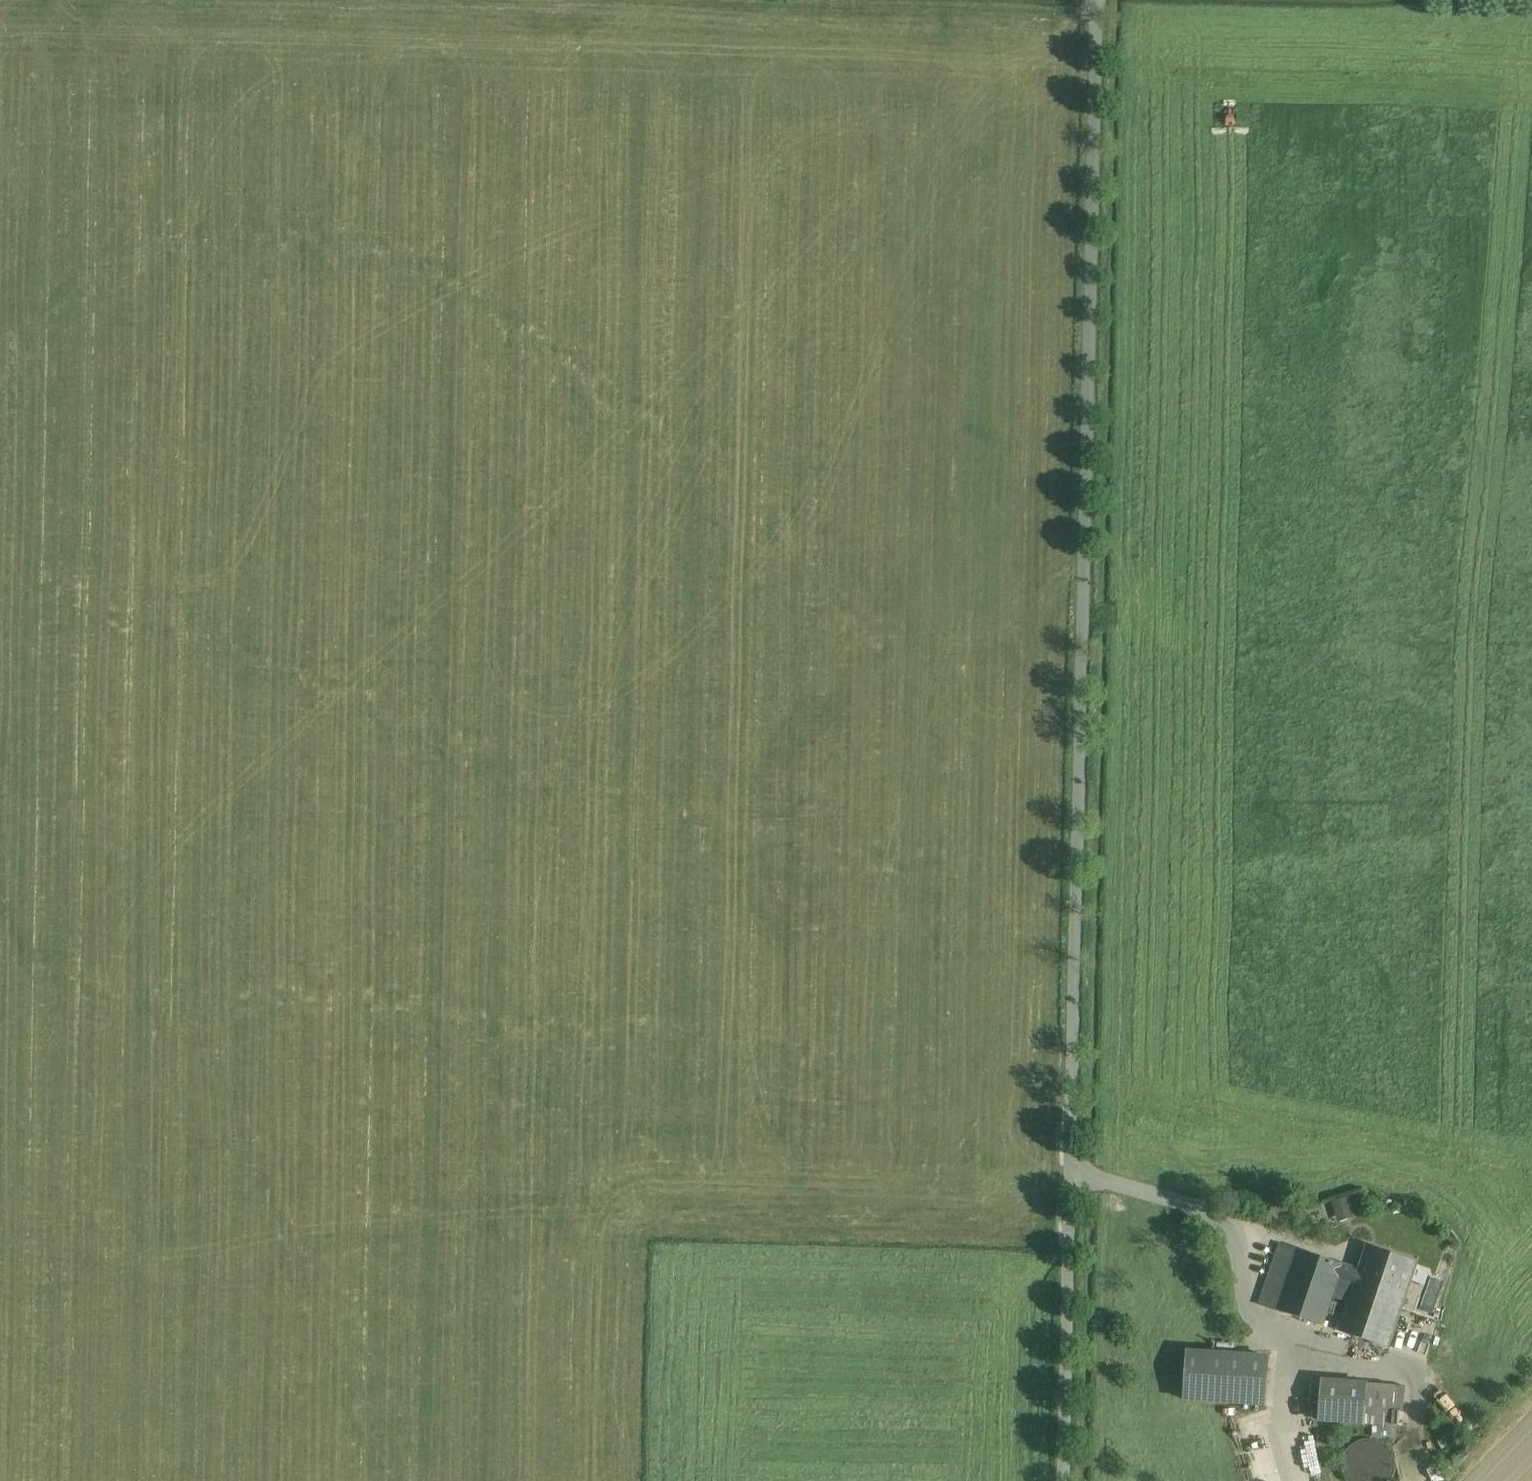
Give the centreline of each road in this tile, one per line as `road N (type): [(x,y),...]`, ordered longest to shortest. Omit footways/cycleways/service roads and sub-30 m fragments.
road 1 (unclassified): [(1067,1480),(1094,0)]

